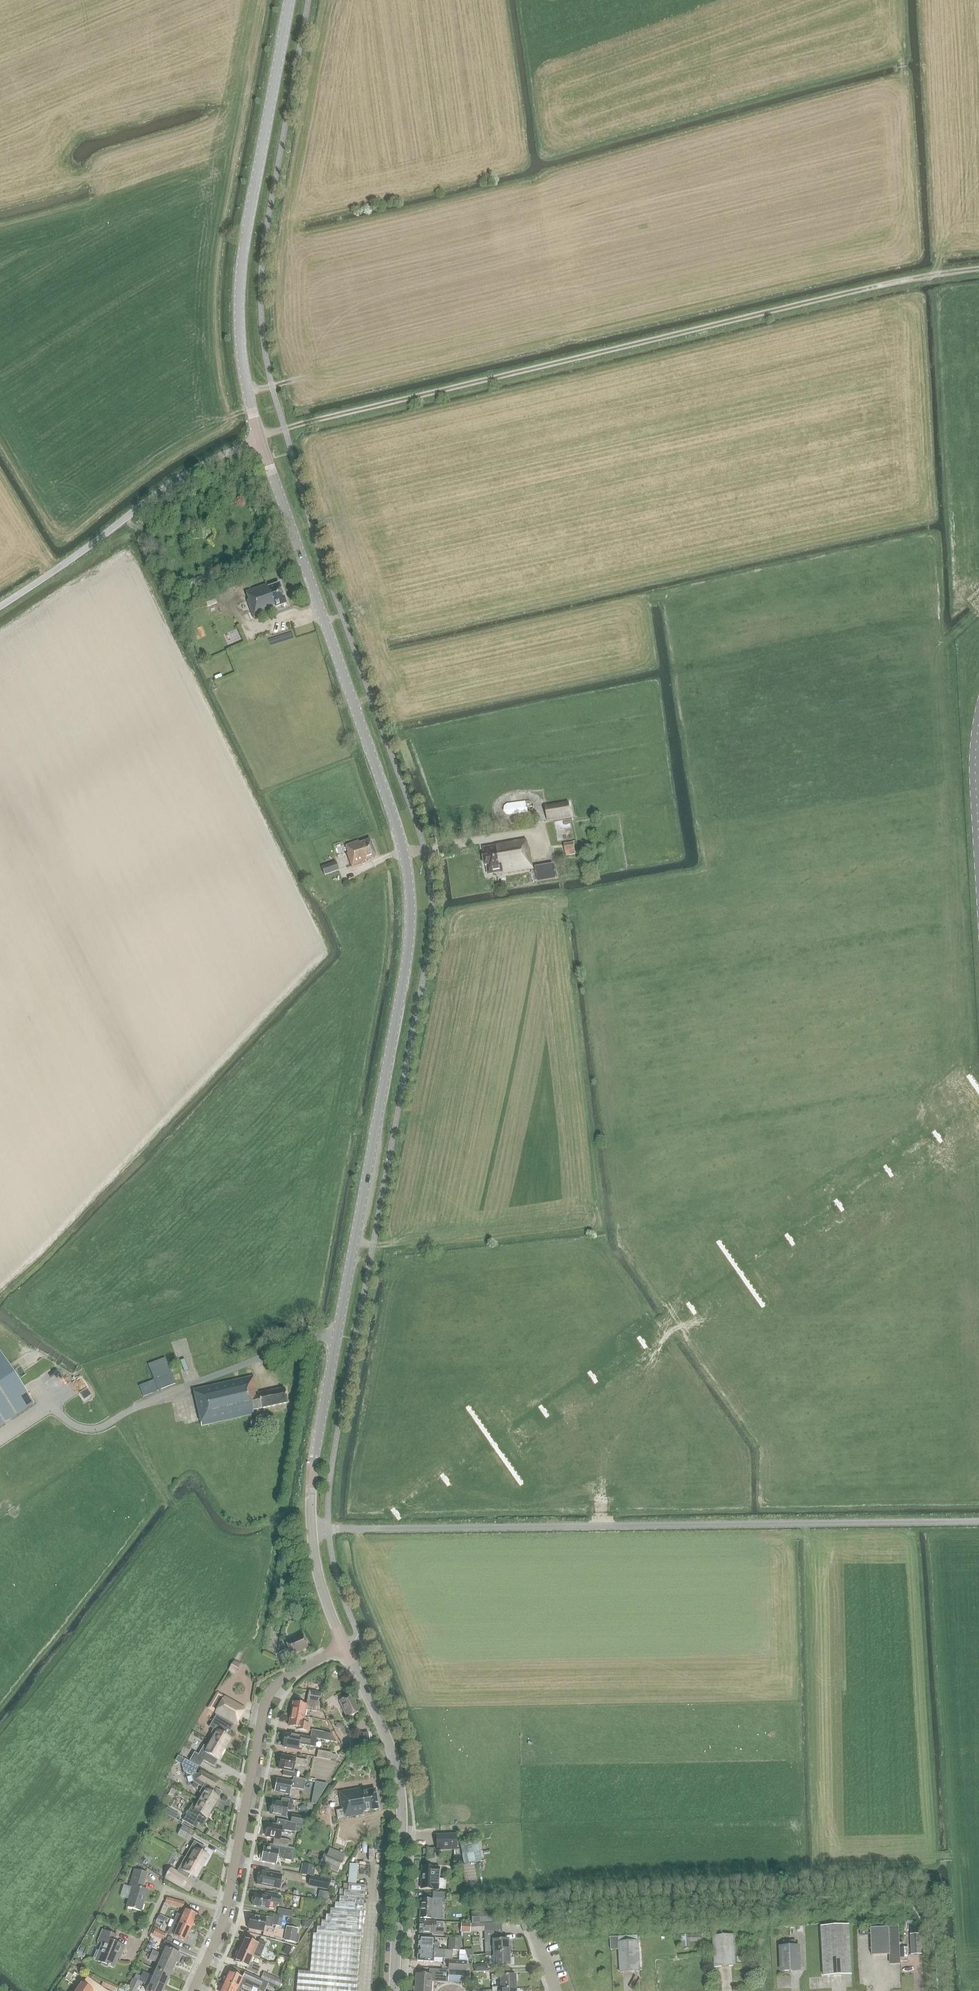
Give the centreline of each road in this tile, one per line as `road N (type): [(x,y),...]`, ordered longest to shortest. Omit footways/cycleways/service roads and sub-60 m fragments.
road 1 (secondary): [(345,1645),(313,1549),(314,1457),(410,908),(395,823),(260,438)]
road 2 (track): [(284,429),(978,269)]
road 3 (secondary): [(260,438),(242,360),(240,284),(289,0)]
road 4 (secondary): [(393,1990),(400,1790),(345,1645)]
road 5 (residential): [(291,1675),(266,1701),(225,1911),(193,1990)]
road 6 (unclassified): [(0,606),(187,473),(260,438)]

